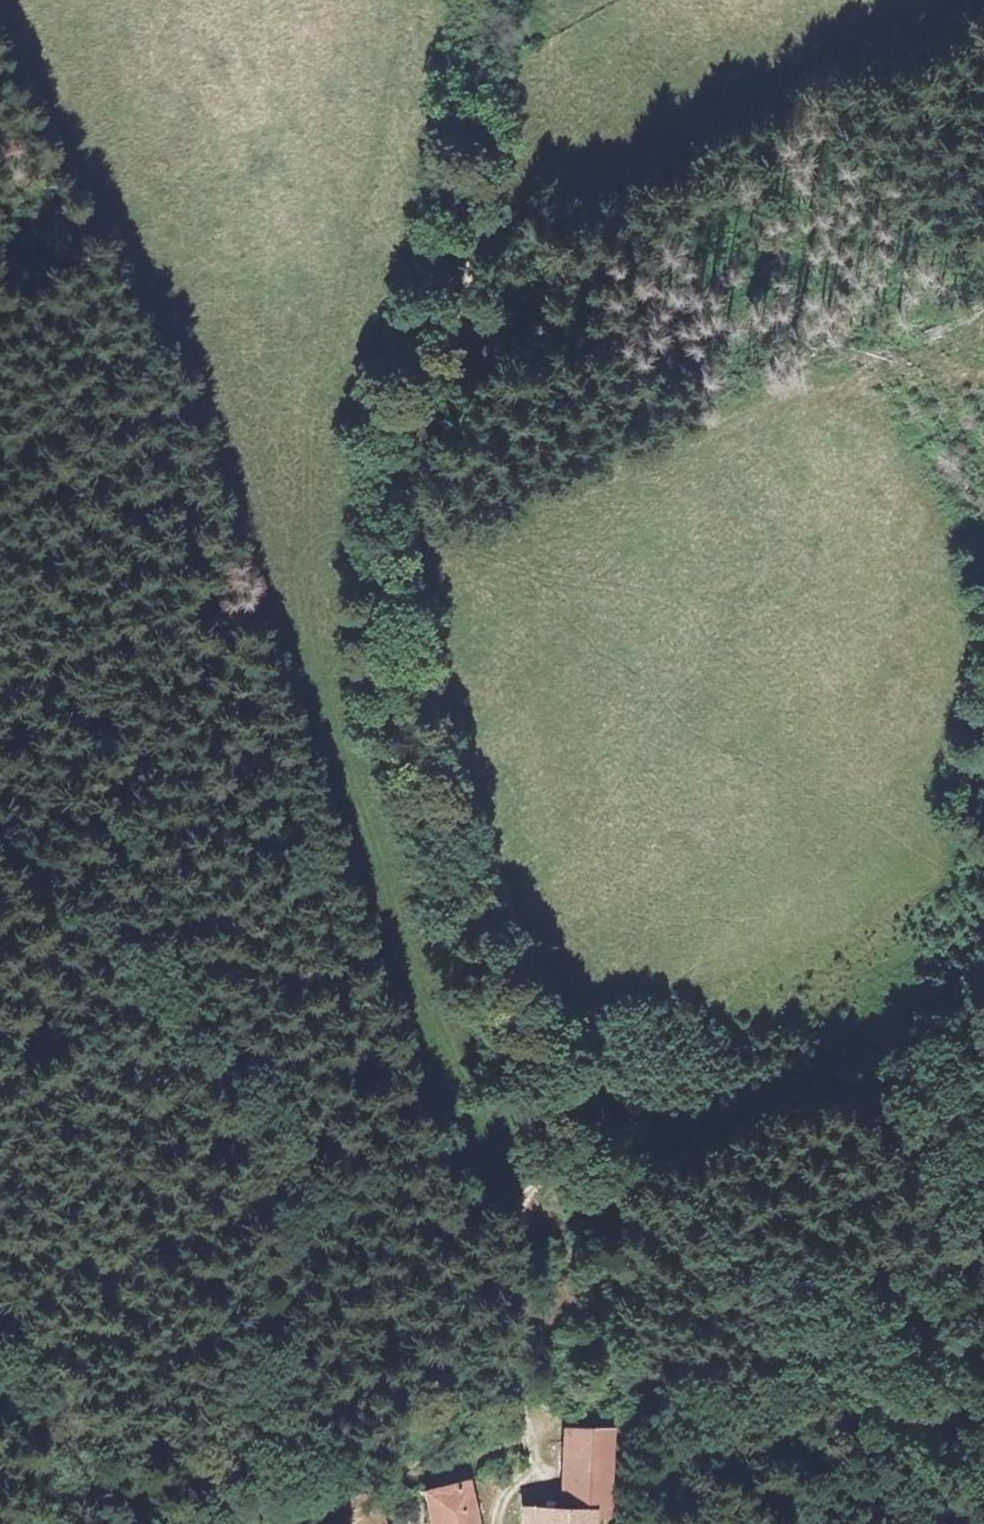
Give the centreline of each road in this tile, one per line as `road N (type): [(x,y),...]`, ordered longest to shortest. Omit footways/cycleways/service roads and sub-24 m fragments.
road 1 (track): [(586,1147),(597,1085),(513,925),(439,724),(433,469),(497,169),(512,0)]
road 2 (track): [(527,1427),(507,1379),(538,1204),(586,1147)]

